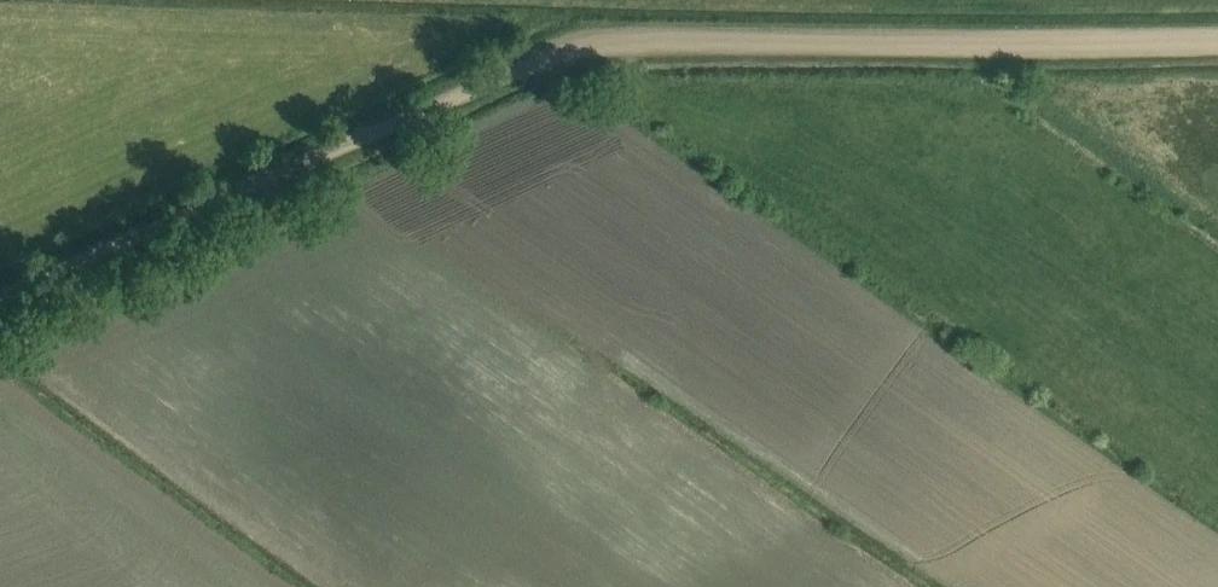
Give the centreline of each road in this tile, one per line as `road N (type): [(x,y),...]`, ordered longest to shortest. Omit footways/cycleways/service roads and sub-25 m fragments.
road 1 (track): [(0,297),(564,53),(1217,42)]

